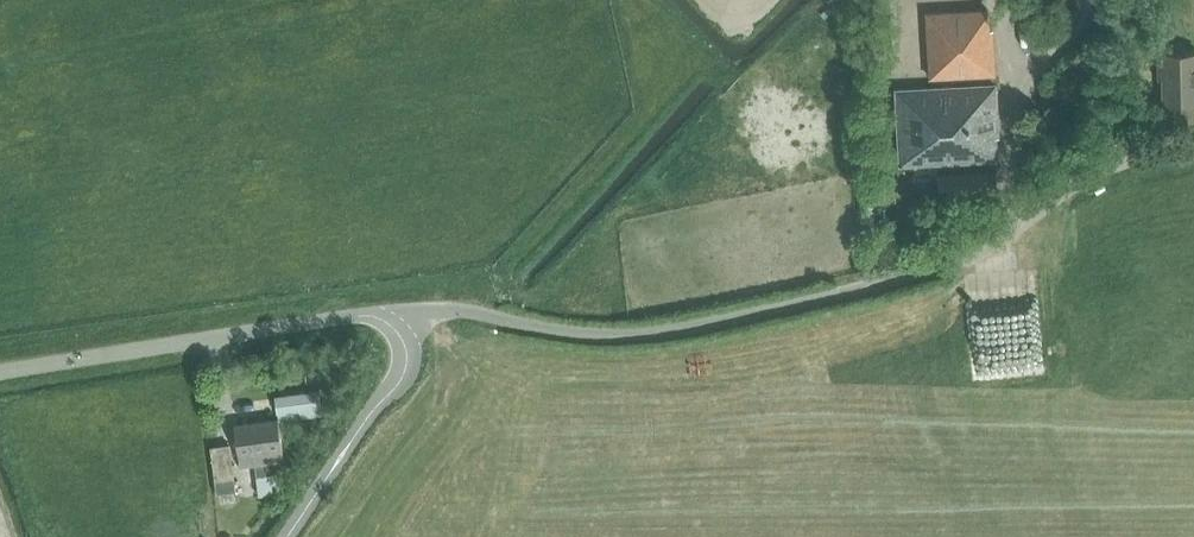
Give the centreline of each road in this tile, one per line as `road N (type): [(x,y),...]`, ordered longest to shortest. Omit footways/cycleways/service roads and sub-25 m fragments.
road 1 (unclassified): [(0,371),(375,317)]

